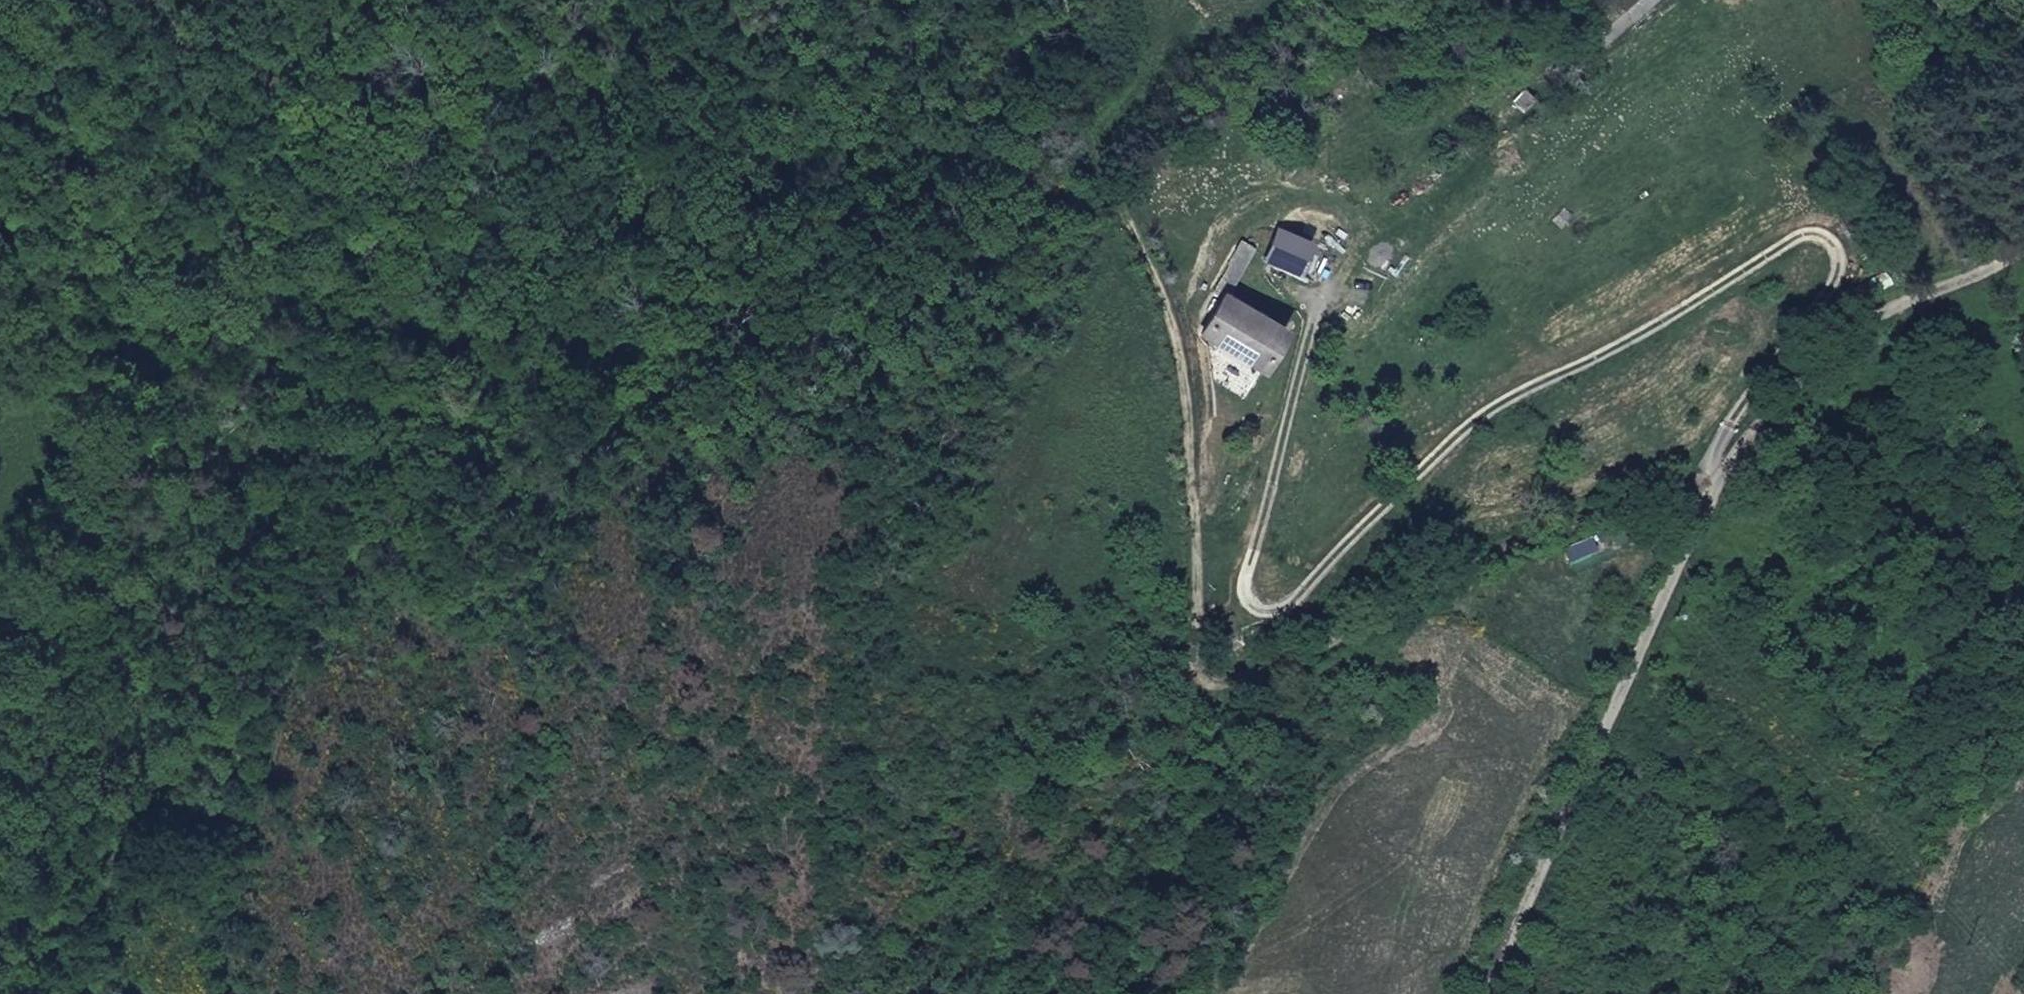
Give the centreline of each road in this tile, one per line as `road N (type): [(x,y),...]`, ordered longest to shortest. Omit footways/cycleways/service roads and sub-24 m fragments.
road 1 (track): [(1722,481),(1674,483),(1597,508),(1483,555),(1282,661),(1244,674),(1212,666),(1201,617),(1187,385),(1164,305),(1105,188),(1099,151),(1117,43),(1113,0)]
road 2 (residential): [(1487,993),(1696,531),(1759,425),(1838,340),(2023,247)]

